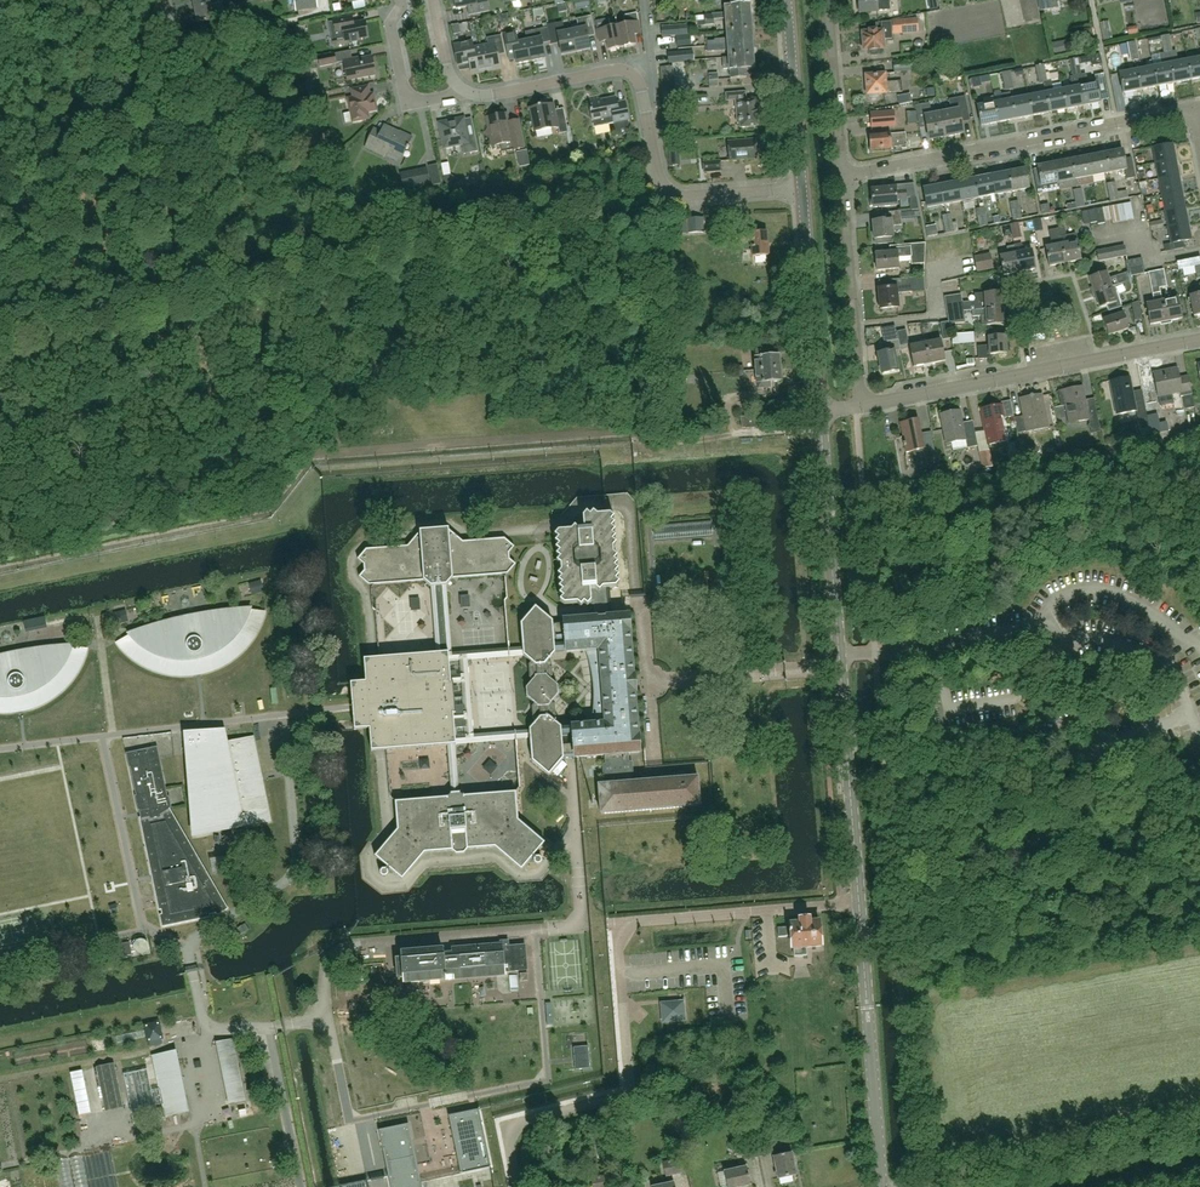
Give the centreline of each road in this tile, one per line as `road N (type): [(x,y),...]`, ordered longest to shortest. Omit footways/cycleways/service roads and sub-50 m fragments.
road 1 (track): [(622,213),(0,342)]
road 2 (unclassified): [(861,901),(621,924),(631,1087),(510,1132),(519,1186)]
road 3 (tertiary): [(861,901),(820,415)]
road 4 (residential): [(842,179),(1193,107)]
road 5 (residential): [(861,406),(1199,340)]
road 6 (track): [(1199,1128),(916,1186)]
road 7 (tertiary): [(882,1186),(861,901)]
road 8 (residential): [(803,186),(670,192),(645,96)]
road 9 (tertiary): [(820,415),(803,186)]
road 10 (residential): [(861,406),(842,179)]
road 11 (track): [(1199,852),(1136,861),(1043,827),(996,798)]
road 12 (residential): [(323,0),(325,14),(170,43),(163,0)]
road 13 (residential): [(645,96),(637,75),(617,70),(511,93),(460,94)]
road 14 (tertiary): [(803,186),(789,0)]
road 15 (residential): [(842,179),(828,0)]
road 16 (residential): [(402,0),(392,24),(409,98),(460,94)]

